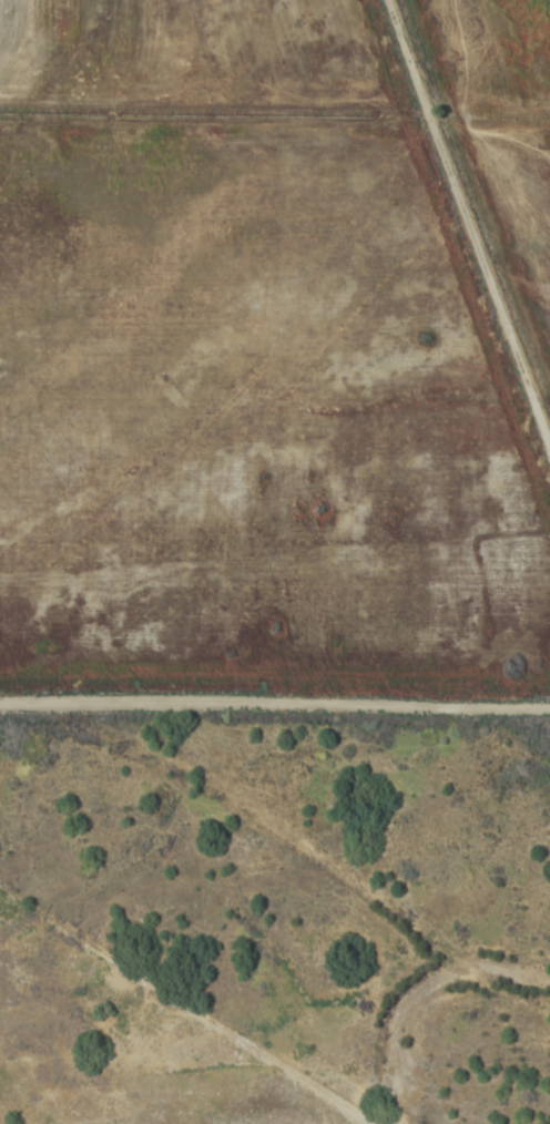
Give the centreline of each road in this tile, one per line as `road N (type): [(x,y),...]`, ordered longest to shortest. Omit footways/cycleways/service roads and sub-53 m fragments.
road 1 (track): [(0,688),(549,694)]

